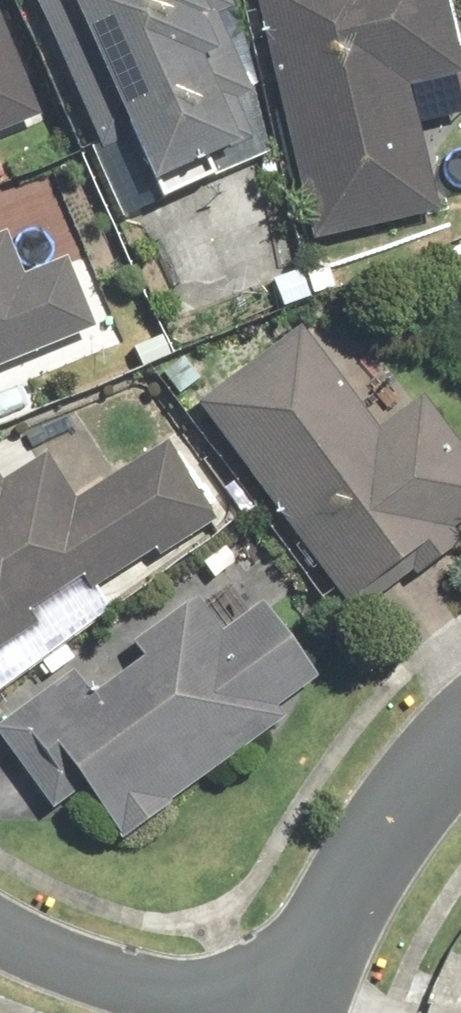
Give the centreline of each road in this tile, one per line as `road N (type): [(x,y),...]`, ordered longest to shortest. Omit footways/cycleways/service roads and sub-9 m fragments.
road 1 (residential): [(301,1012),(412,798),(460,740)]
road 2 (residential): [(0,934),(54,965),(205,1012)]

